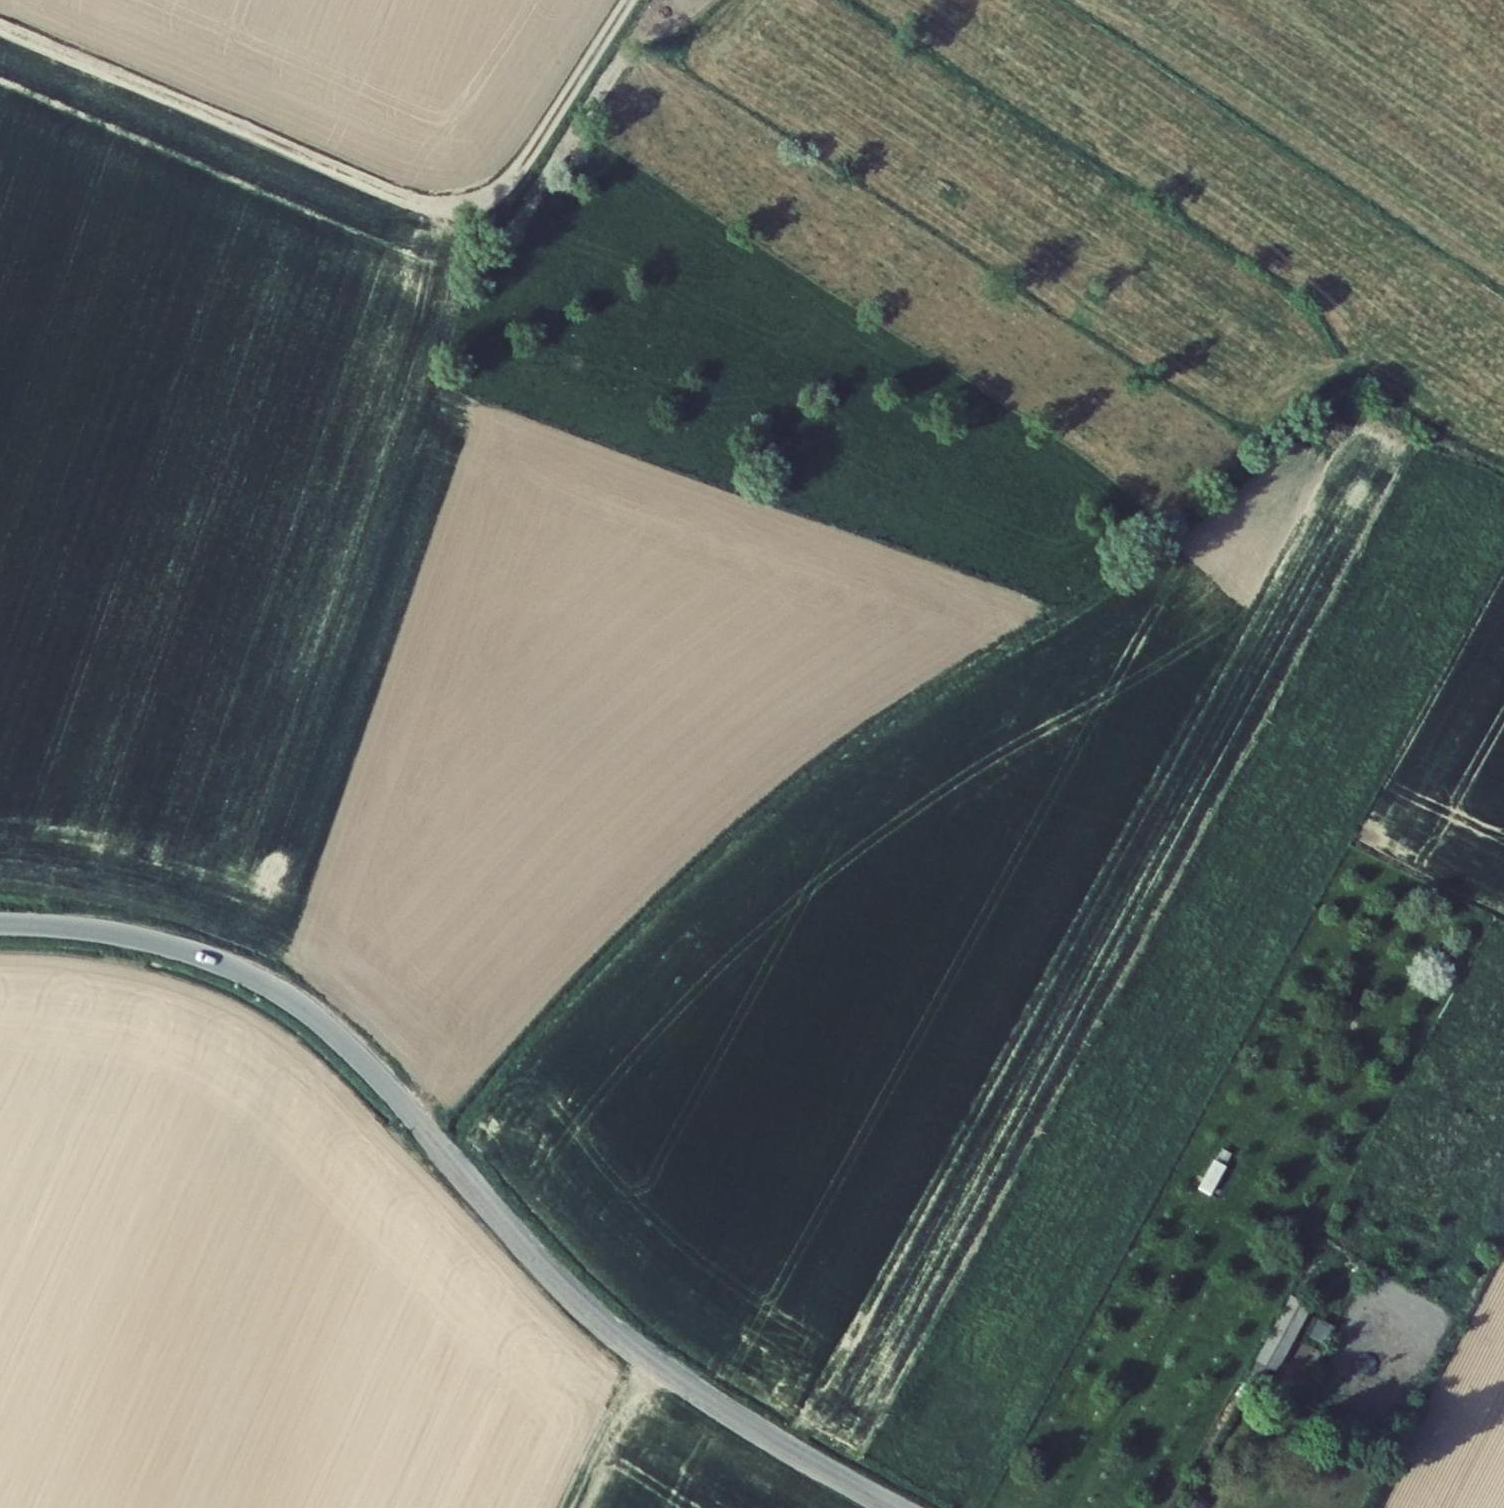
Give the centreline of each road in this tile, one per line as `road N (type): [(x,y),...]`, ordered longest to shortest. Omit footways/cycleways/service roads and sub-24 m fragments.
road 1 (tertiary): [(0,925),(140,938),(276,989),(372,1070),(611,1330),(726,1410),(895,1507)]
road 2 (track): [(619,0),(465,237)]
road 3 (track): [(641,1352),(568,1507)]

